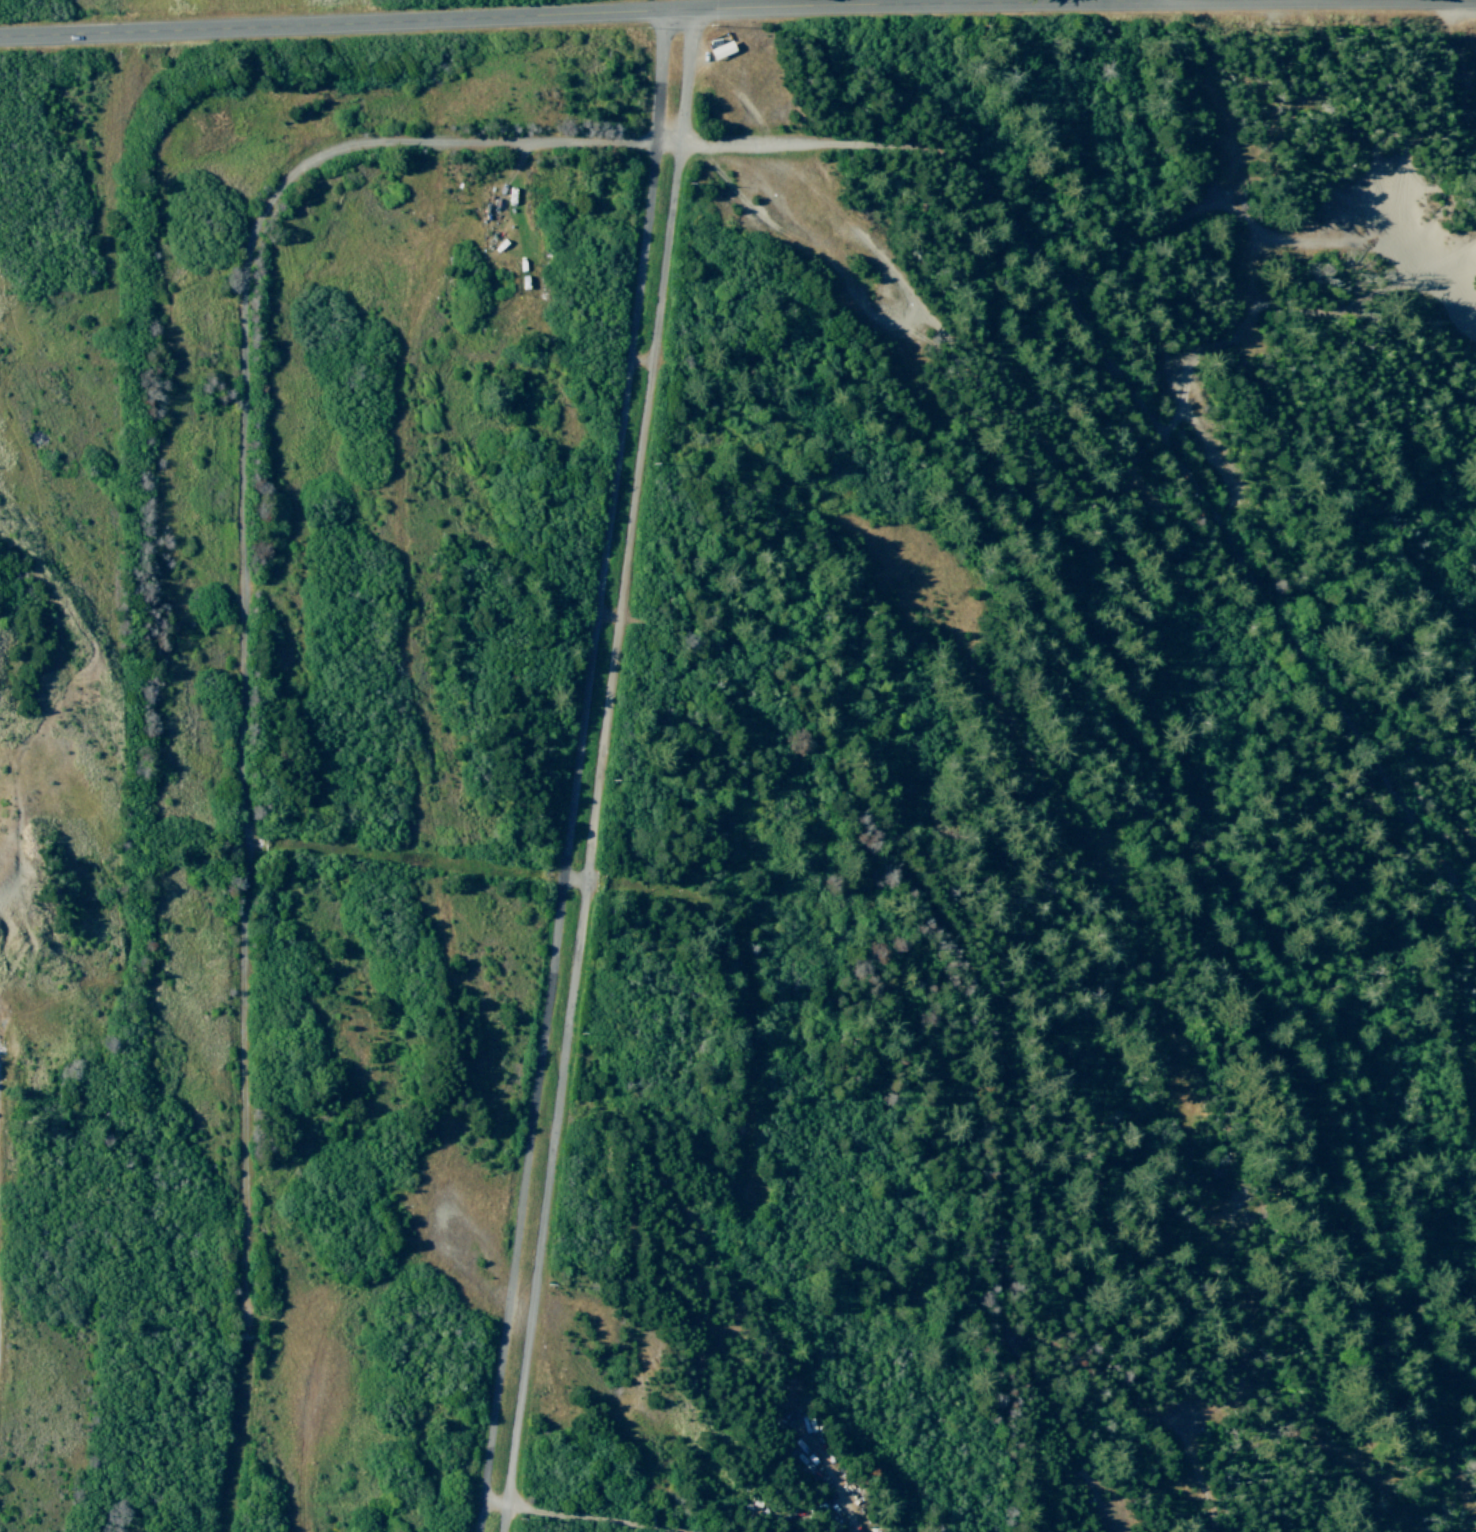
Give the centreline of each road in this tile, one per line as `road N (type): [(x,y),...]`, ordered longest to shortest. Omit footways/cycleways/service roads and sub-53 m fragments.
road 1 (residential): [(231,1531),(251,1374),(246,415),(254,241),(284,189),(329,156),(355,148),(658,143)]
road 2 (residential): [(1475,1525),(1314,1021),(953,477),(899,416),(843,387),(635,362)]
road 3 (residential): [(697,8),(509,1531)]
road 4 (residential): [(484,1531),(635,362),(669,9)]
road 5 (residential): [(0,36),(697,8),(1475,3)]
road 6 (residential): [(1475,910),(1110,354),(972,169),(896,145),(658,143)]
road 7 (residential): [(1008,1531),(1008,1068),(986,981),(762,659),(722,635),(603,615)]
road 8 (residential): [(750,1194),(753,1003),(741,944),(714,913),(689,900),(568,879)]
road 9 (residential): [(568,879),(251,842)]
road 10 (residential): [(1186,1429),(1077,1348),(1008,1342)]
road 11 (residential): [(674,1531),(487,1506)]
road 12 (residential): [(1475,135),(1456,66),(1451,3)]

